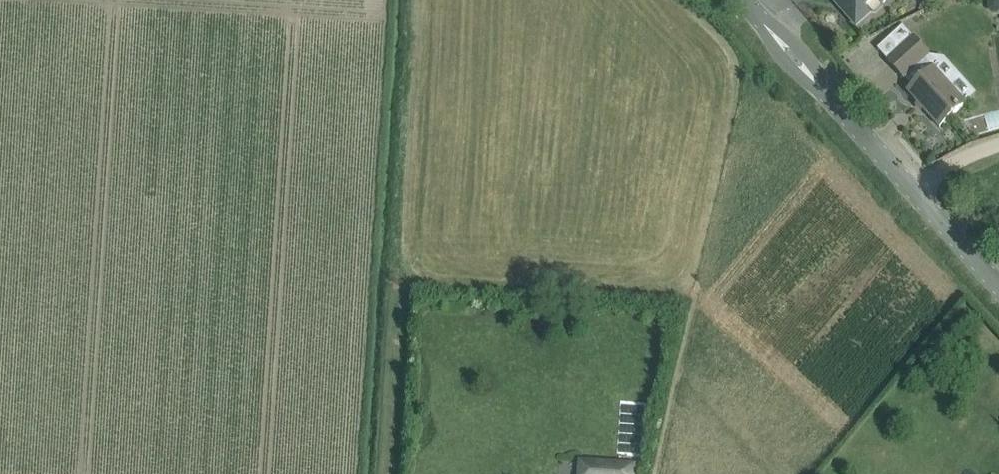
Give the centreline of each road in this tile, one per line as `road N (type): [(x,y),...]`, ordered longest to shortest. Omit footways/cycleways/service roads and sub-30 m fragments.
road 1 (unclassified): [(998,290),(738,0)]

